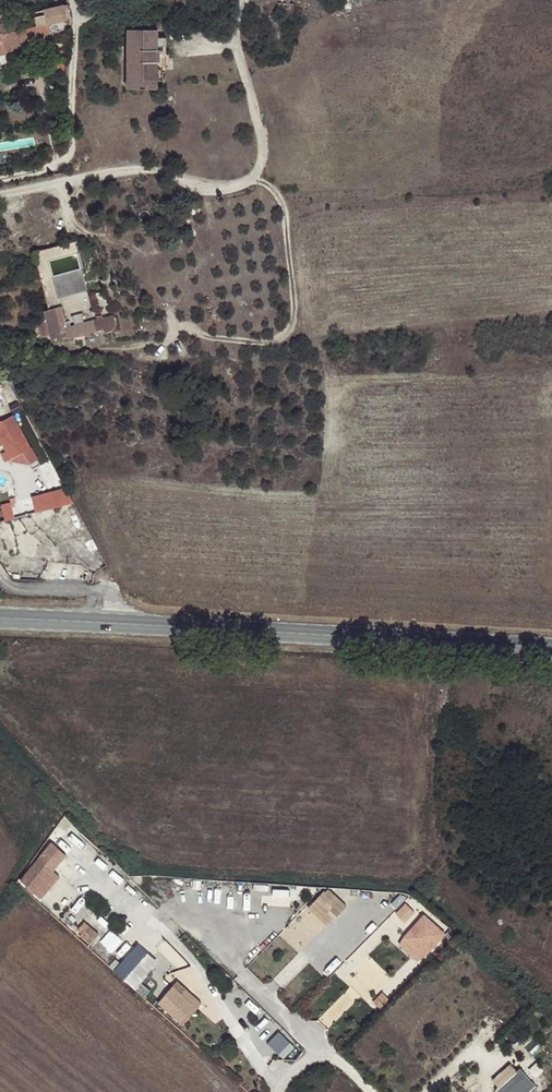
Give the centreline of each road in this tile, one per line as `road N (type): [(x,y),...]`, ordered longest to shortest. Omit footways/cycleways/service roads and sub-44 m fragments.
road 1 (secondary): [(551,645),(0,618)]
road 2 (residential): [(157,888),(316,1044)]
road 3 (residential): [(153,169),(0,197)]

